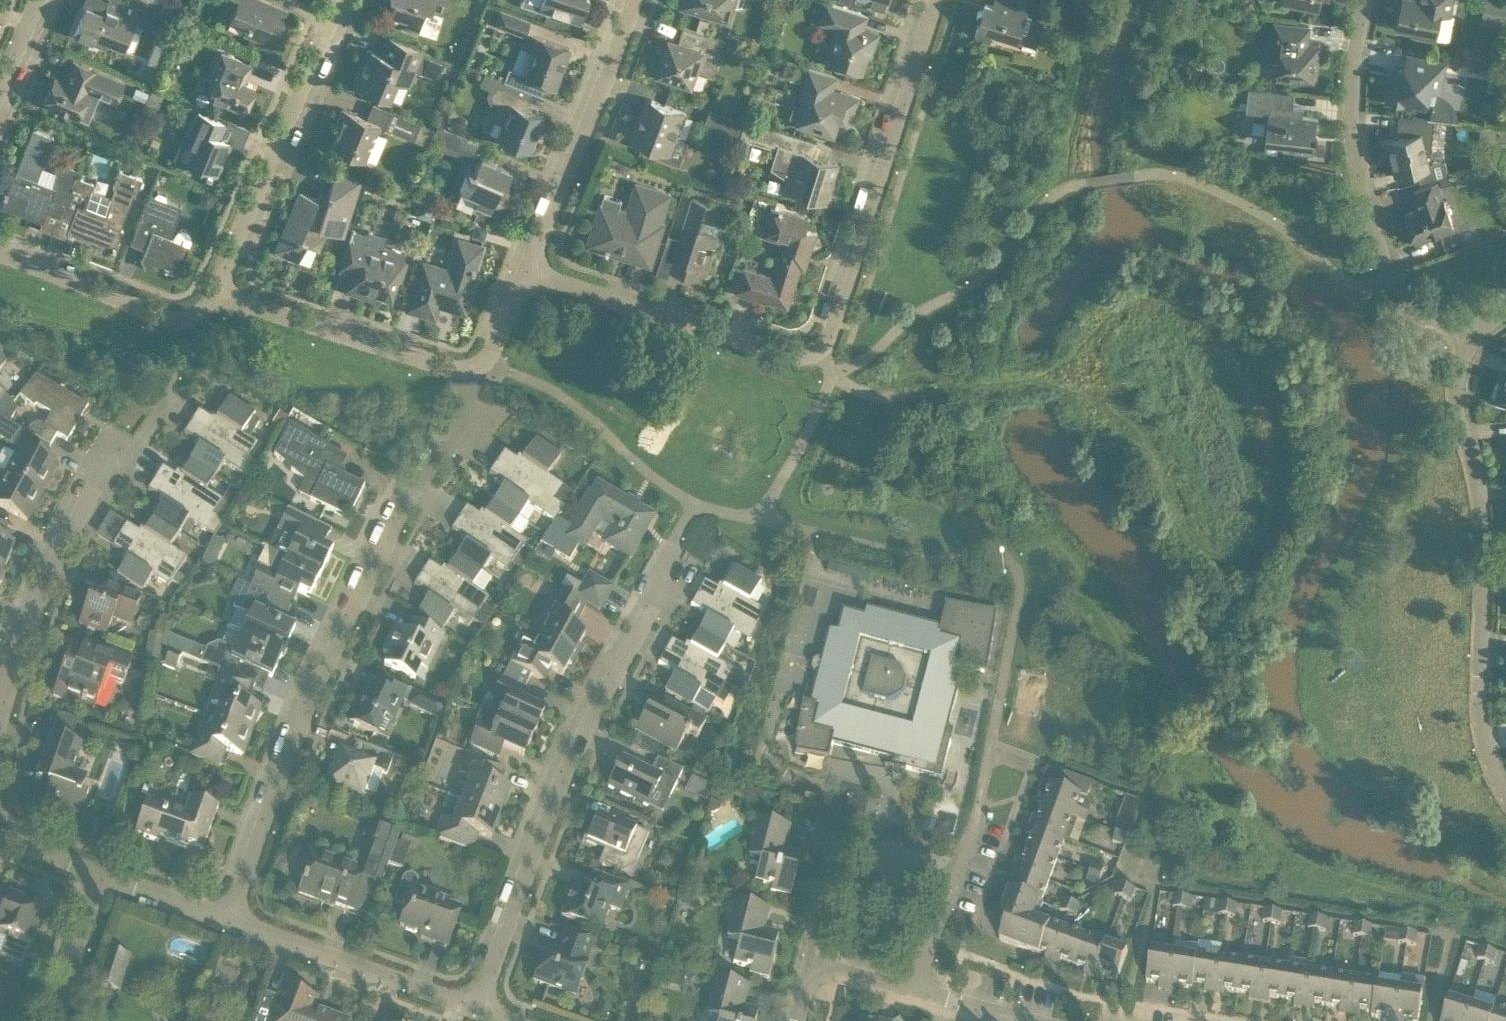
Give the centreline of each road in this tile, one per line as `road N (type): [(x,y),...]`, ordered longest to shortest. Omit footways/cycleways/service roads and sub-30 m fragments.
road 1 (residential): [(475,367),(448,447),(412,488),(309,705),(228,921)]
road 2 (residential): [(692,503),(539,816),(476,1011)]
road 3 (residential): [(1476,318),(1457,351),(1454,394),(1483,520),(1481,724),(1505,787)]
road 4 (residential): [(1476,318),(1436,312),(1401,282),(1365,196),(1358,90),(1372,0)]
road 5 (residential): [(174,390),(142,450),(95,496),(0,714)]
road 6 (residential): [(933,0),(825,345)]
road 7 (residential): [(915,990),(953,890),(858,864),(842,865),(833,879),(812,966)]
road 8 (residential): [(525,271),(797,354),(825,345)]
road 9 (residential): [(334,0),(220,292)]
road 10 (residential): [(634,0),(525,271)]
road 11 (residential): [(220,292),(458,369),(475,367)]
road 12 (residential): [(228,921),(476,1011)]
road 13 (residential): [(0,248),(172,310),(199,306),(220,292)]
road 14 (residential): [(48,1020),(99,876)]
road 15 (residential): [(99,876),(228,921)]
road 16 (residential): [(915,990),(1039,1020)]

